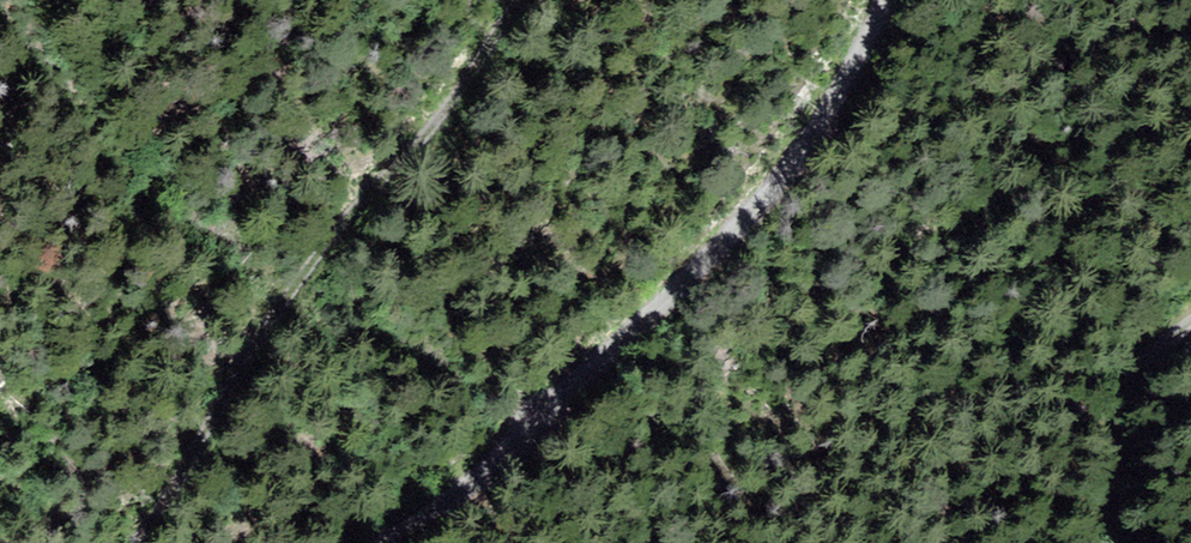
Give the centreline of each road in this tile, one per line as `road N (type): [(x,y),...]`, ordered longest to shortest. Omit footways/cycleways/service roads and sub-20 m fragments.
road 1 (unclassified): [(888,0),(834,121),(765,207),(672,303),(381,542)]
road 2 (track): [(134,542),(163,512),(210,433),(252,338),(521,0)]
road 3 (track): [(1094,542),(1095,430),(1106,381),(1190,316)]

